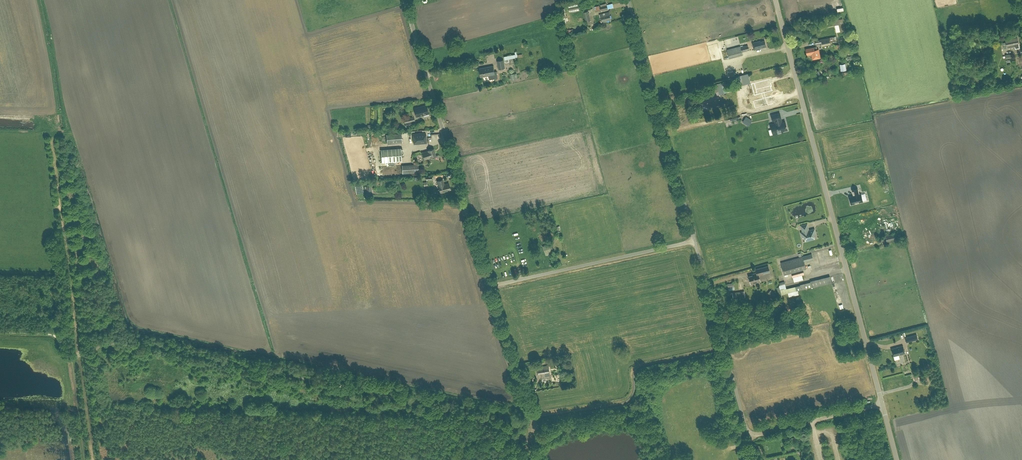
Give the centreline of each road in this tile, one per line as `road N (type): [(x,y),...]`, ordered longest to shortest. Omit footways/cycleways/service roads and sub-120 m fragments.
road 1 (unclassified): [(882,404),(776,0)]
road 2 (track): [(0,139),(29,138),(43,127),(52,133),(94,459)]
road 3 (unclassified): [(490,286),(404,0)]
road 4 (unclassified): [(695,241),(629,0)]
road 5 (unclassified): [(490,286),(695,241)]
road 6 (unclassified): [(748,436),(695,241)]
road 7 (unclassified): [(527,443),(534,417),(490,286)]
road 8 (unclassified): [(748,436),(882,404)]

